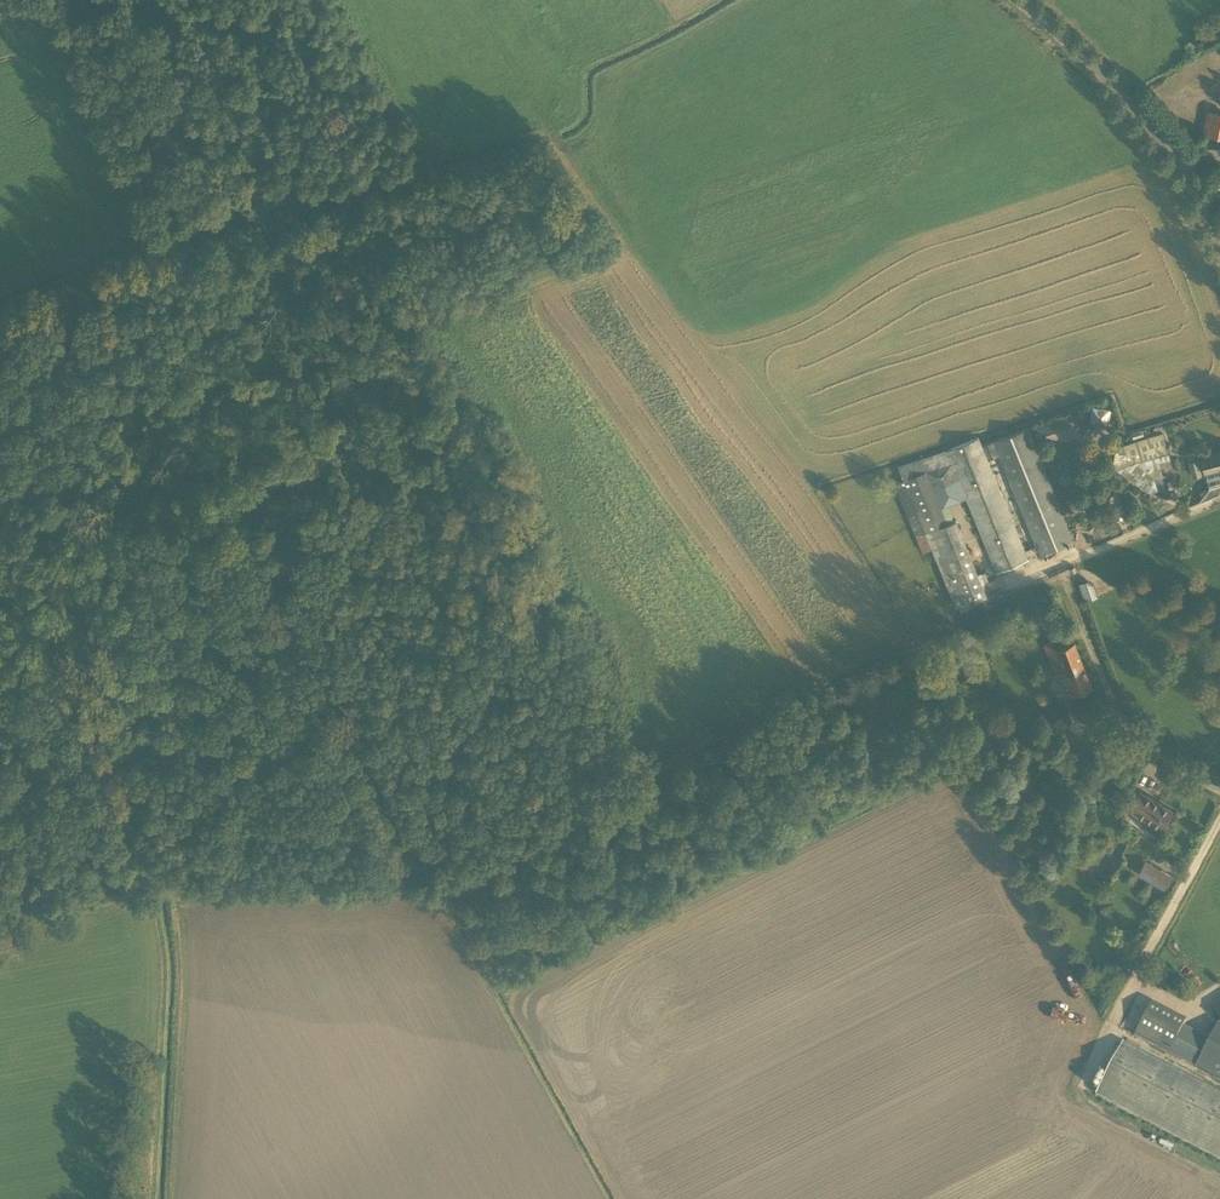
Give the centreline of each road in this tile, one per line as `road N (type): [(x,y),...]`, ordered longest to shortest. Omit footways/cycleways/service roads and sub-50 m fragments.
road 1 (unclassified): [(1219,256),(1166,149),(1085,59),(1013,0)]

